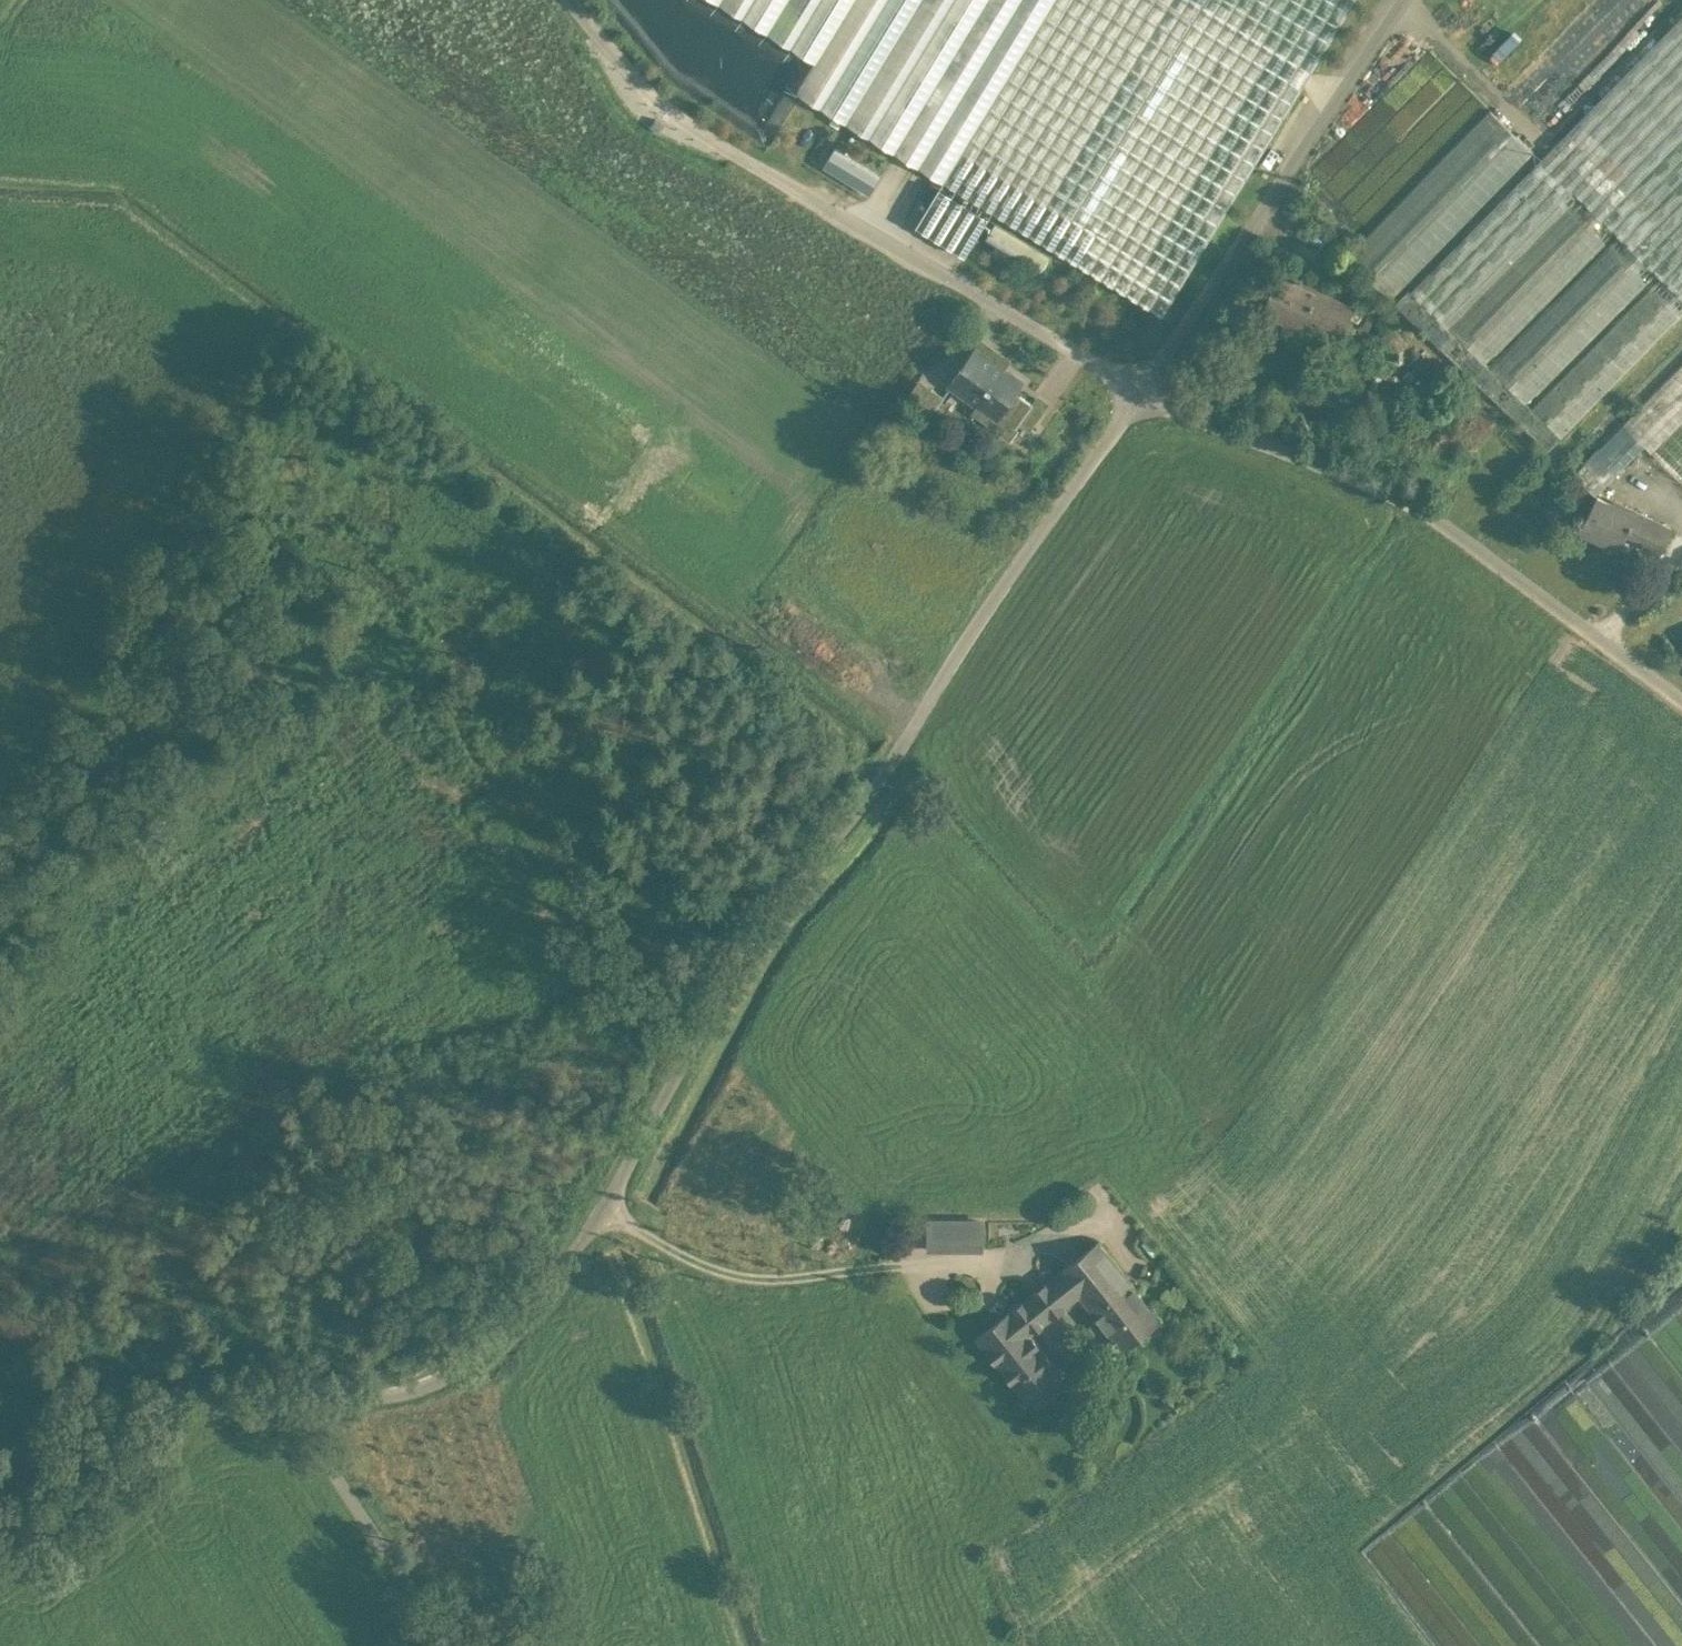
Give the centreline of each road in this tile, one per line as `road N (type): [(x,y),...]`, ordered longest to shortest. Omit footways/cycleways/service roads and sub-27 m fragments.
road 1 (track): [(1415,0),(1137,391),(859,805),(746,939),(594,1225),(457,1379),(315,1424)]
road 2 (unclassified): [(571,0),(678,124),(1137,391),(1413,505),(1681,696)]
road 3 (track): [(315,1424),(227,1402),(0,1543)]
road 4 (track): [(464,1645),(427,1578),(315,1424)]

